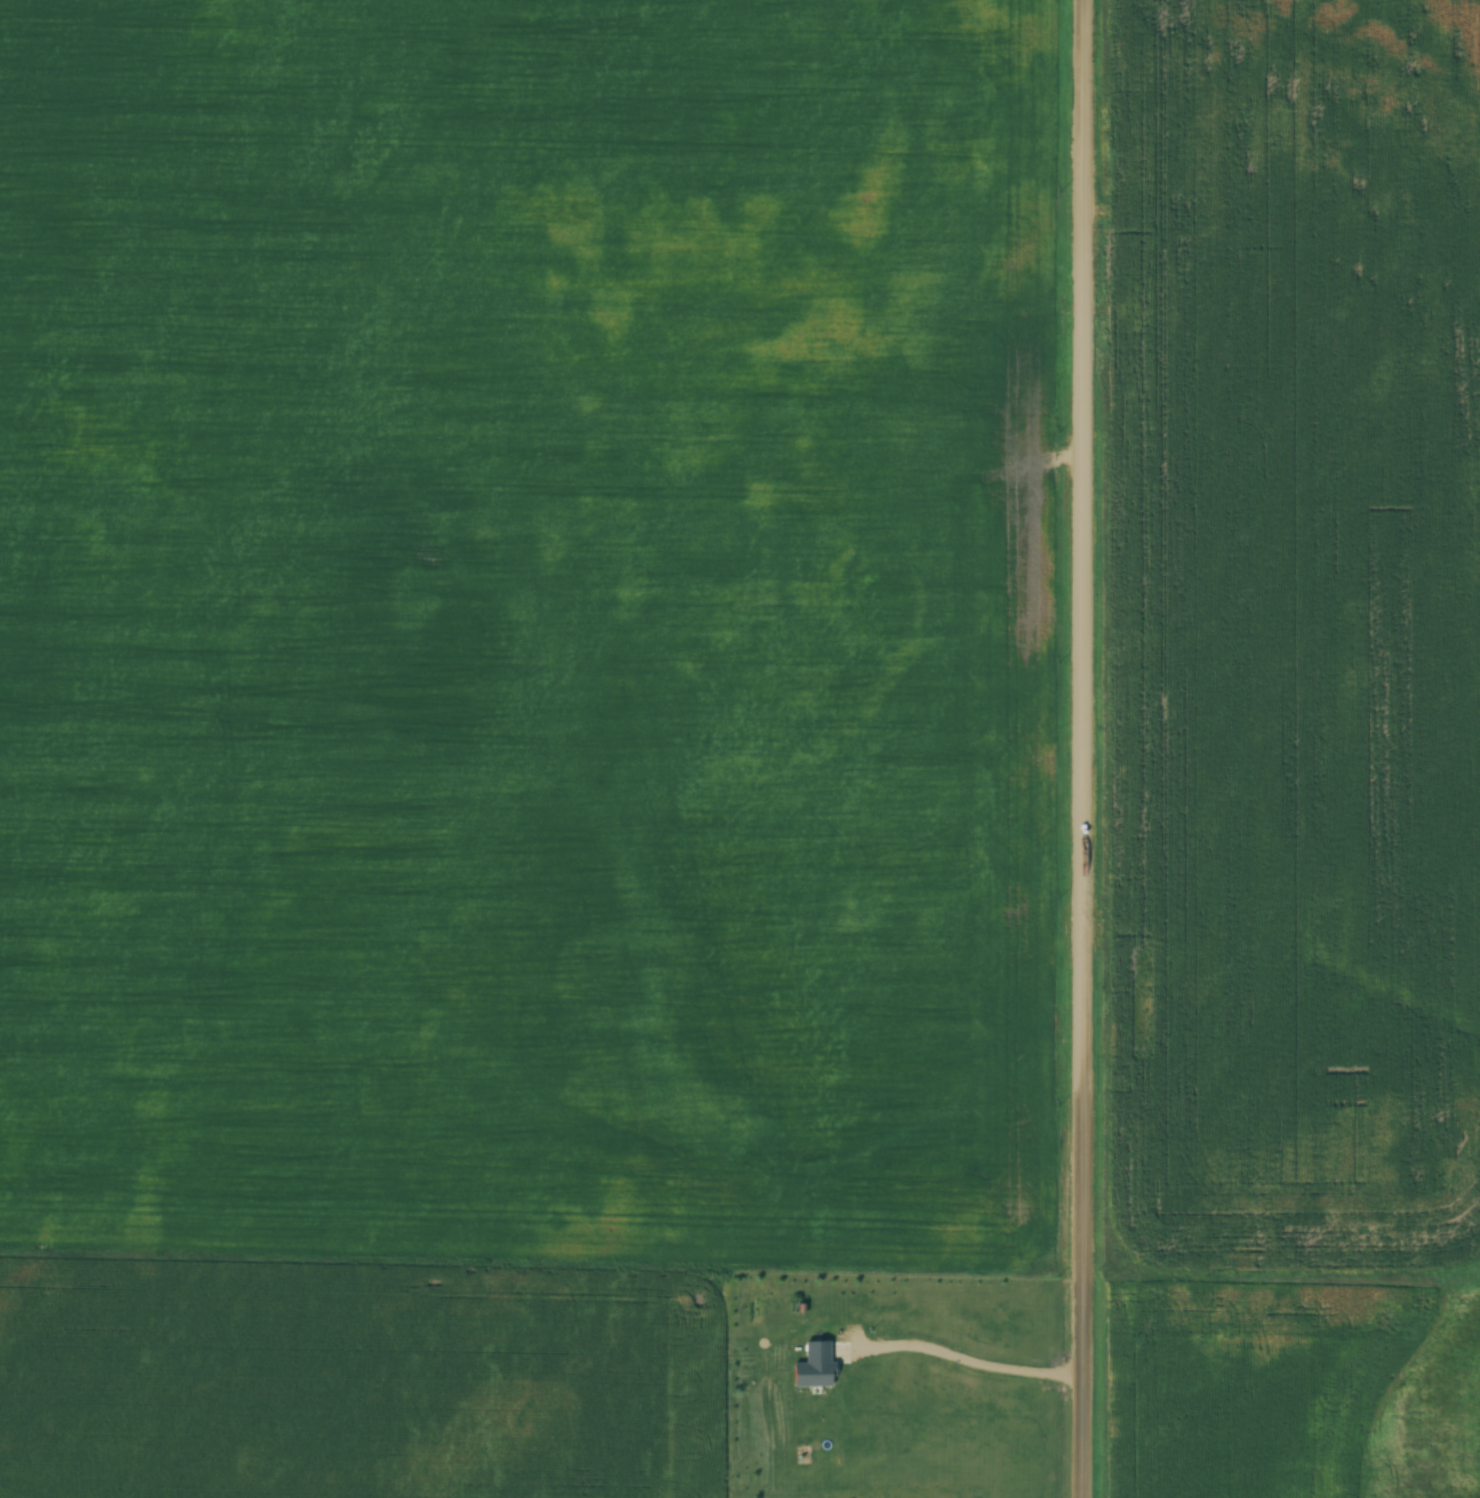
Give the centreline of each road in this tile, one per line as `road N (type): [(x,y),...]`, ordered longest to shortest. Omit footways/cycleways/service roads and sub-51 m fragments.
road 1 (residential): [(1081,1497),(1082,0)]

